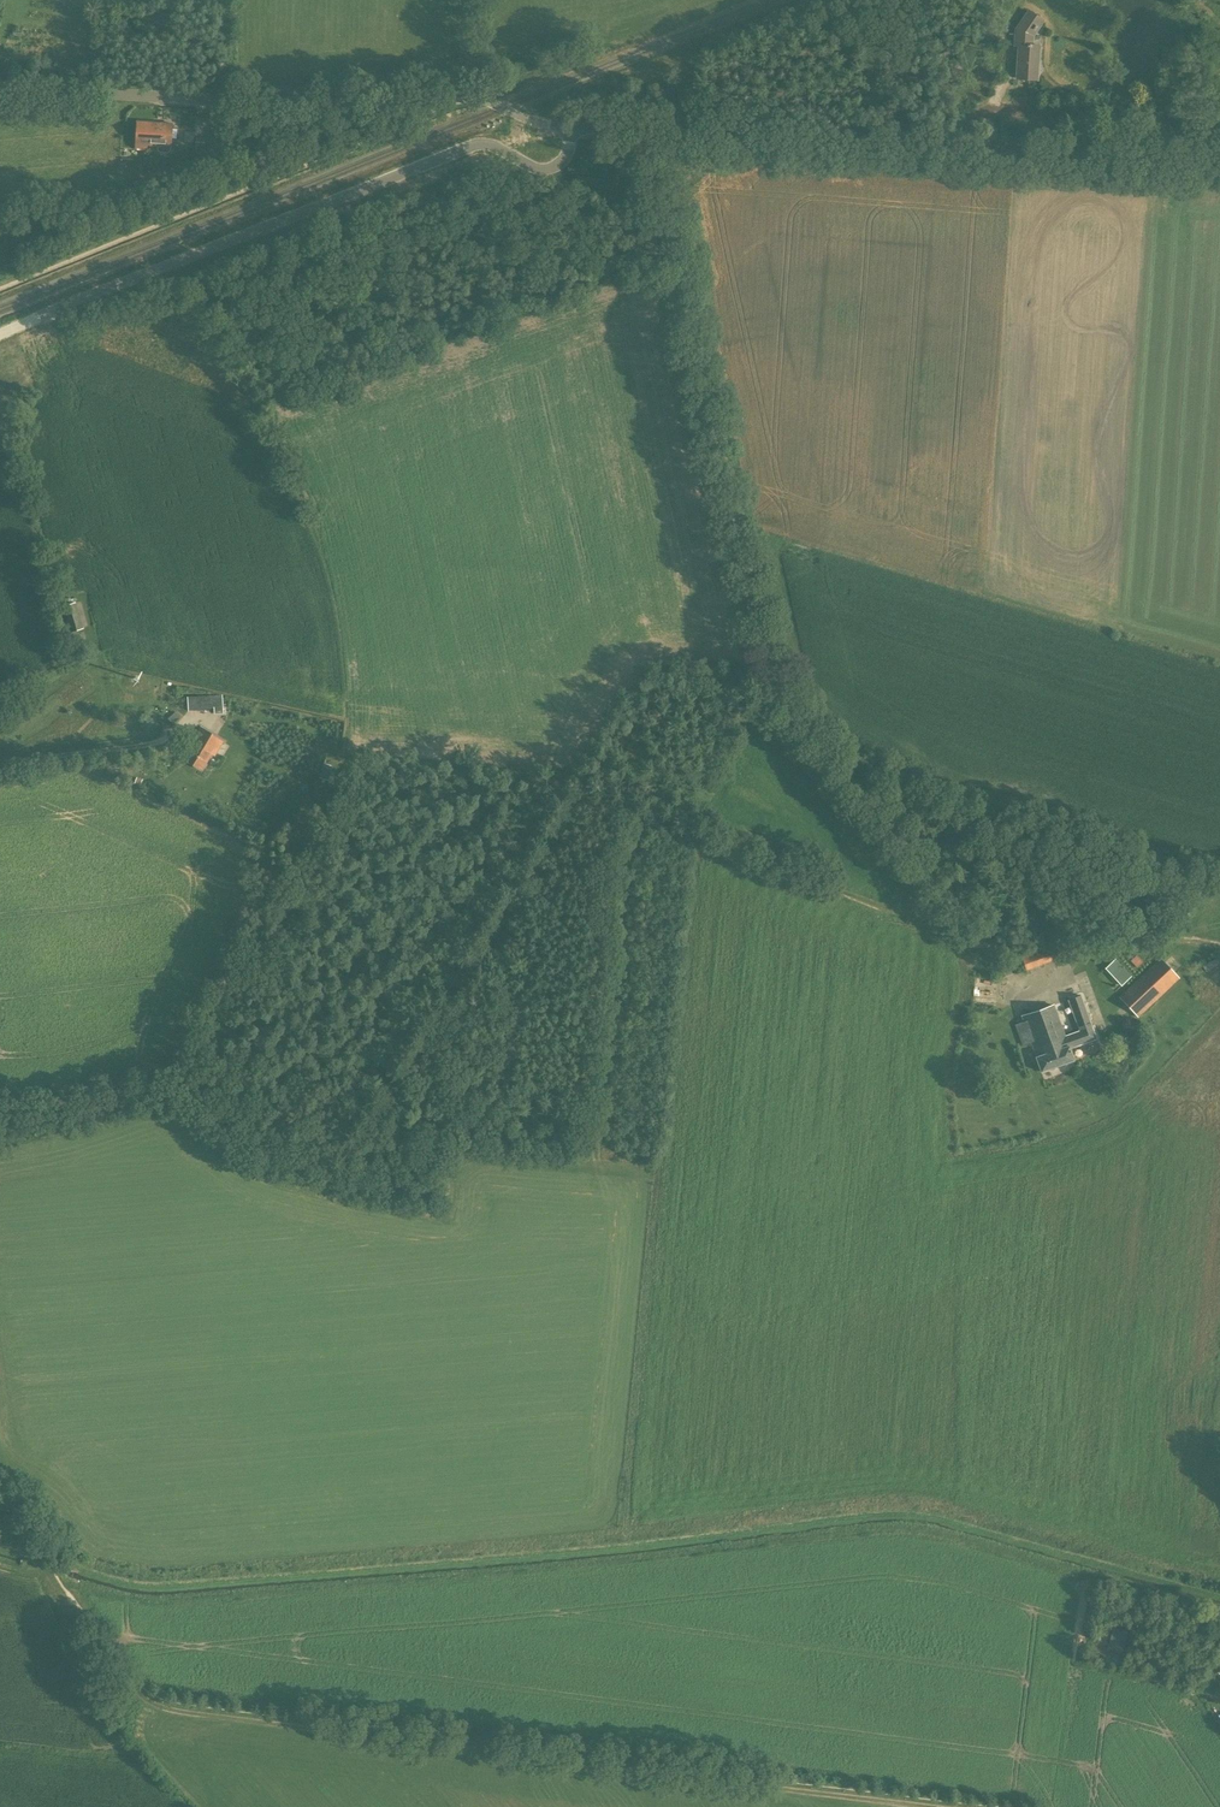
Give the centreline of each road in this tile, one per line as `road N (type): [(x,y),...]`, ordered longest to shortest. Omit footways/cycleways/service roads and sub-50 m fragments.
road 1 (unclassified): [(0,335),(455,148),(488,147),(557,174),(574,129)]
road 2 (tertiary): [(1219,165),(574,129)]
road 3 (tertiary): [(574,129),(480,101),(0,89)]
road 4 (track): [(784,868),(995,961),(955,907)]

